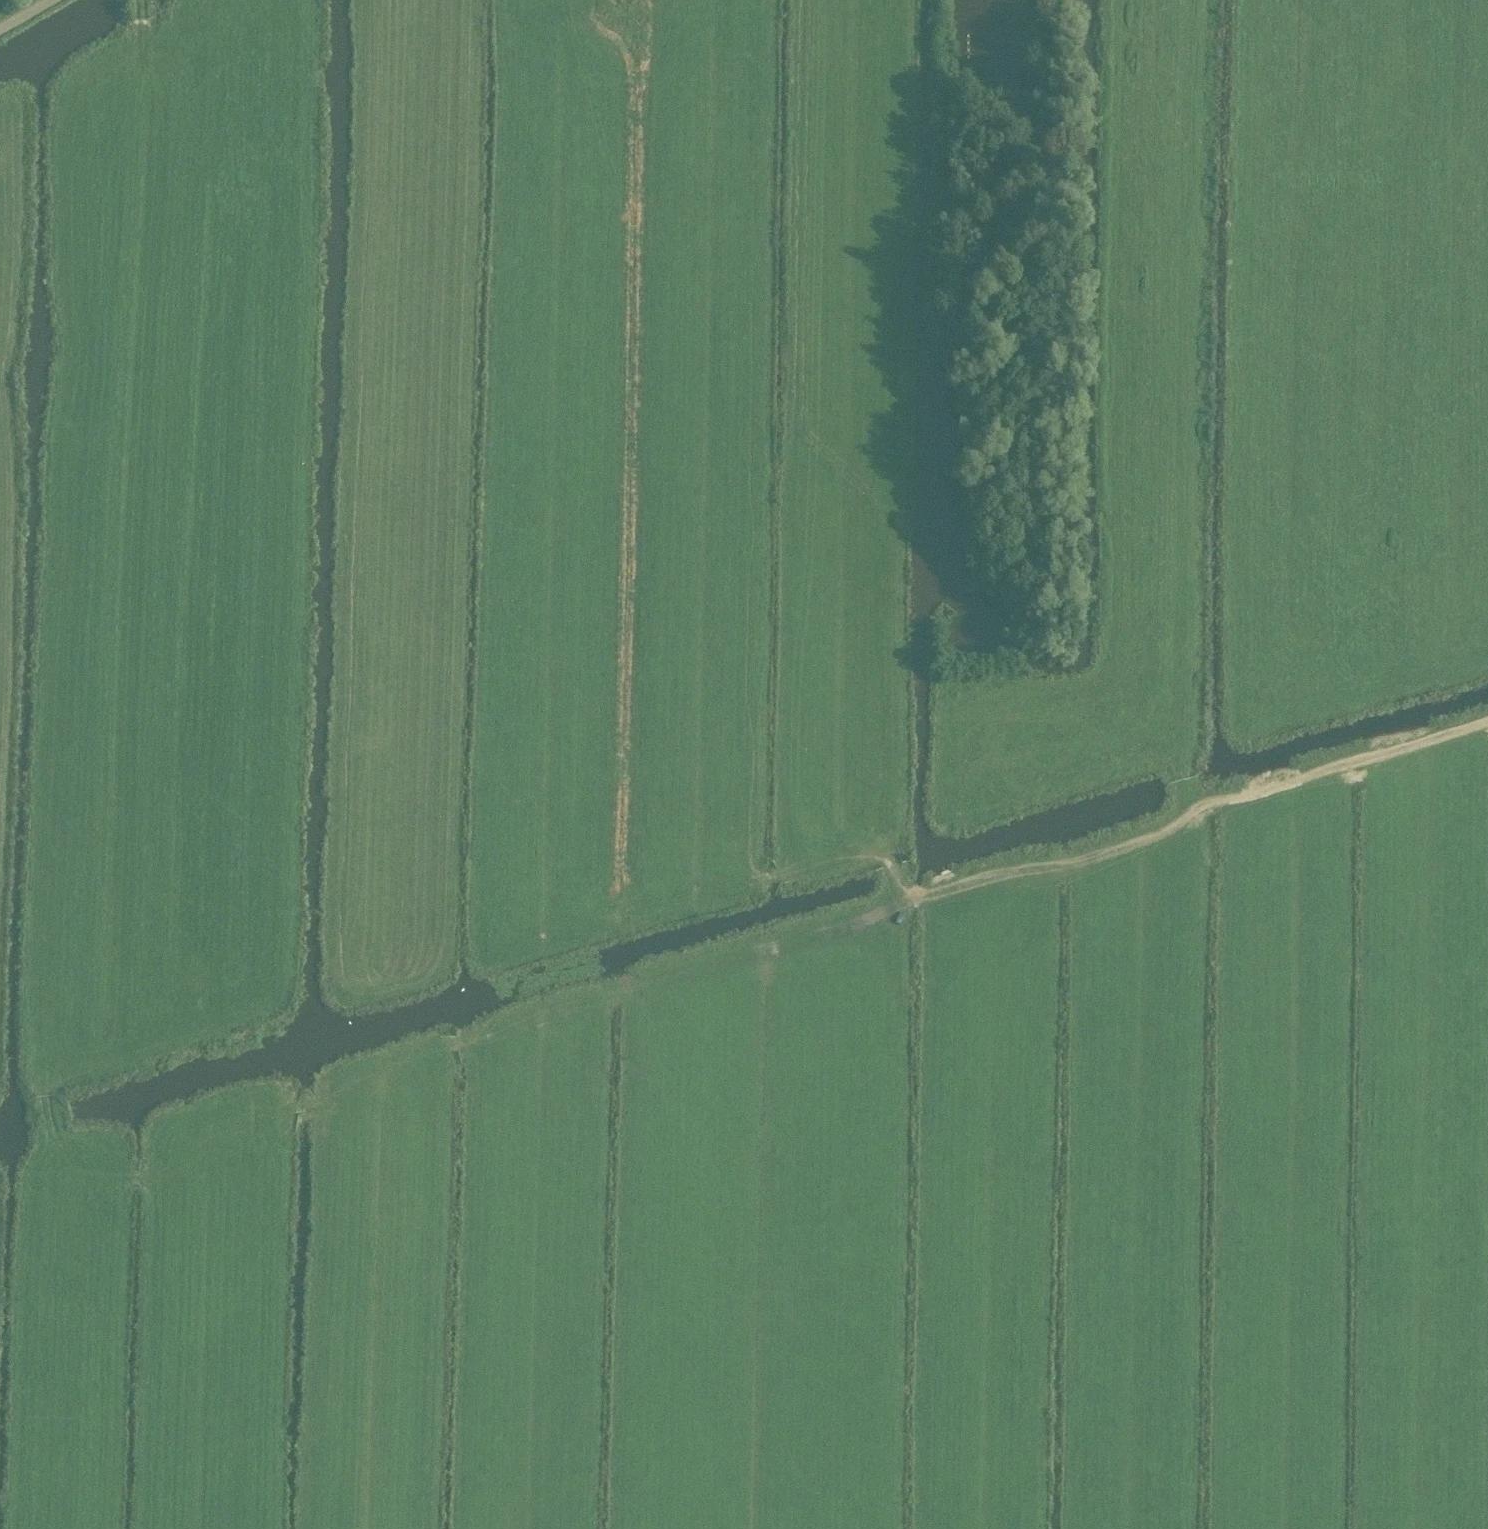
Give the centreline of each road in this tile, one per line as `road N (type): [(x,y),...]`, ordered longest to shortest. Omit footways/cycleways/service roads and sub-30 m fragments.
road 1 (track): [(1196,805),(1487,720)]

